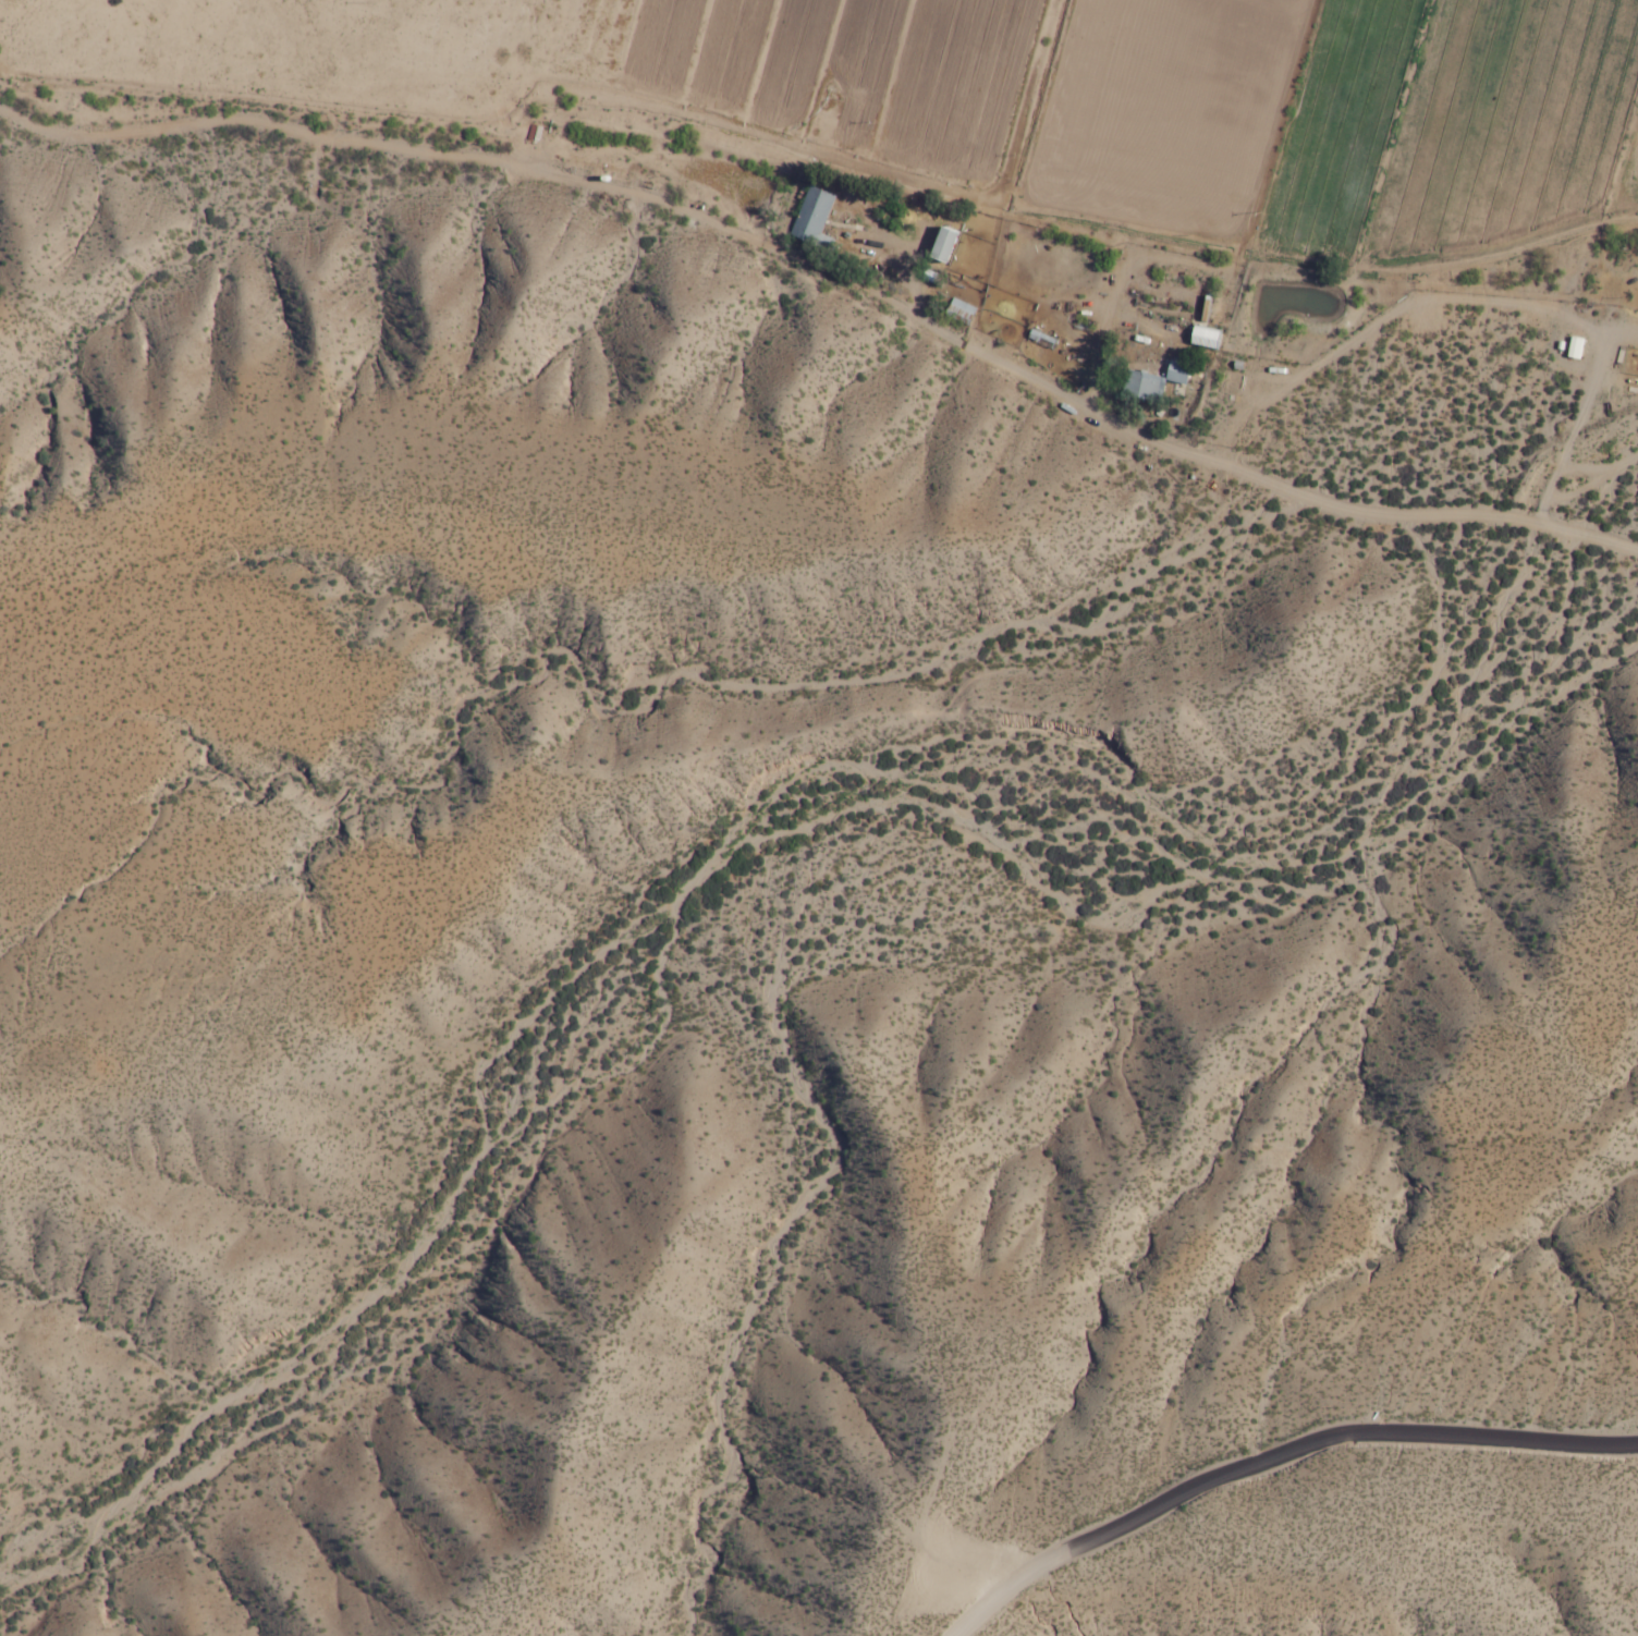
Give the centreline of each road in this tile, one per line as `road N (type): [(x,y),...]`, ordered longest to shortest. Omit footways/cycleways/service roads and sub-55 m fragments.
road 1 (residential): [(1637,553),(1525,521),(1394,518),(1308,499),(1150,440),(854,281),(645,194),(248,119),(83,135),(35,130),(0,112)]
road 2 (residential): [(960,1635),(1056,1559),(1275,1456),(1338,1437),(1637,1441)]

